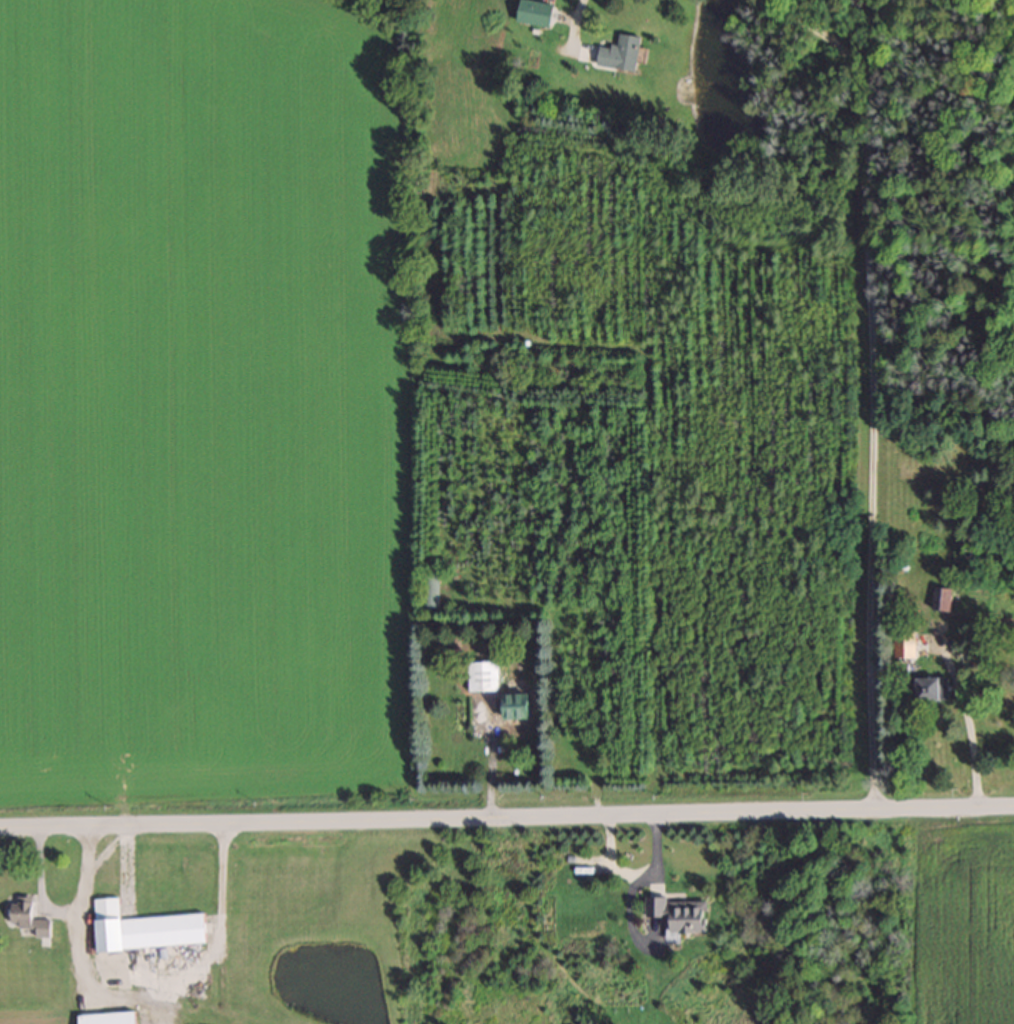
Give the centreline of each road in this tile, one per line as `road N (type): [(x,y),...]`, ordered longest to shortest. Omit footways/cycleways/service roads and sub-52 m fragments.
road 1 (tertiary): [(0,818),(1013,795)]

